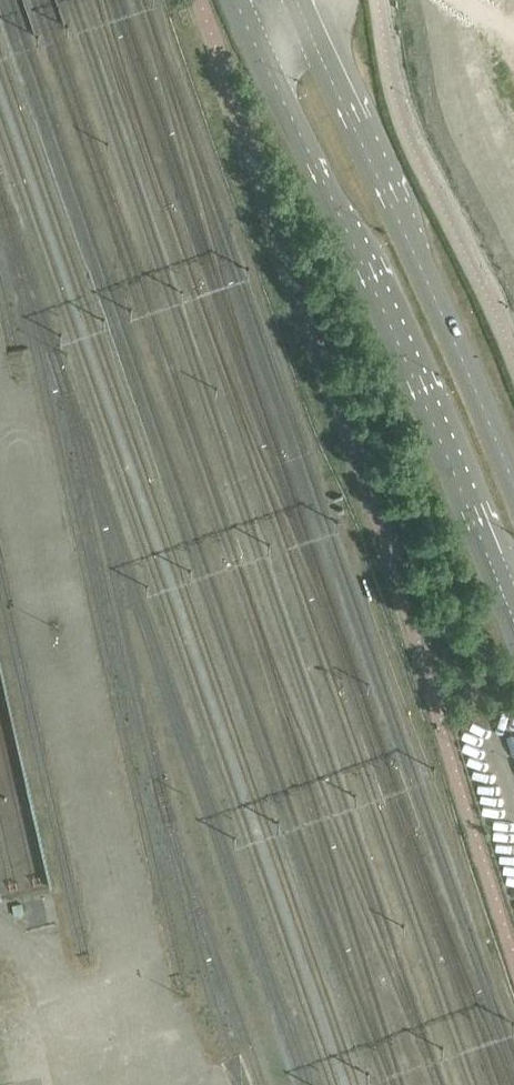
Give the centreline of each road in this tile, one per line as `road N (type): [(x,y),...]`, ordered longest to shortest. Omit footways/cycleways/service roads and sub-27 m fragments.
road 1 (primary): [(259,48),(377,280),(513,606)]
road 2 (primary): [(513,482),(309,24)]

